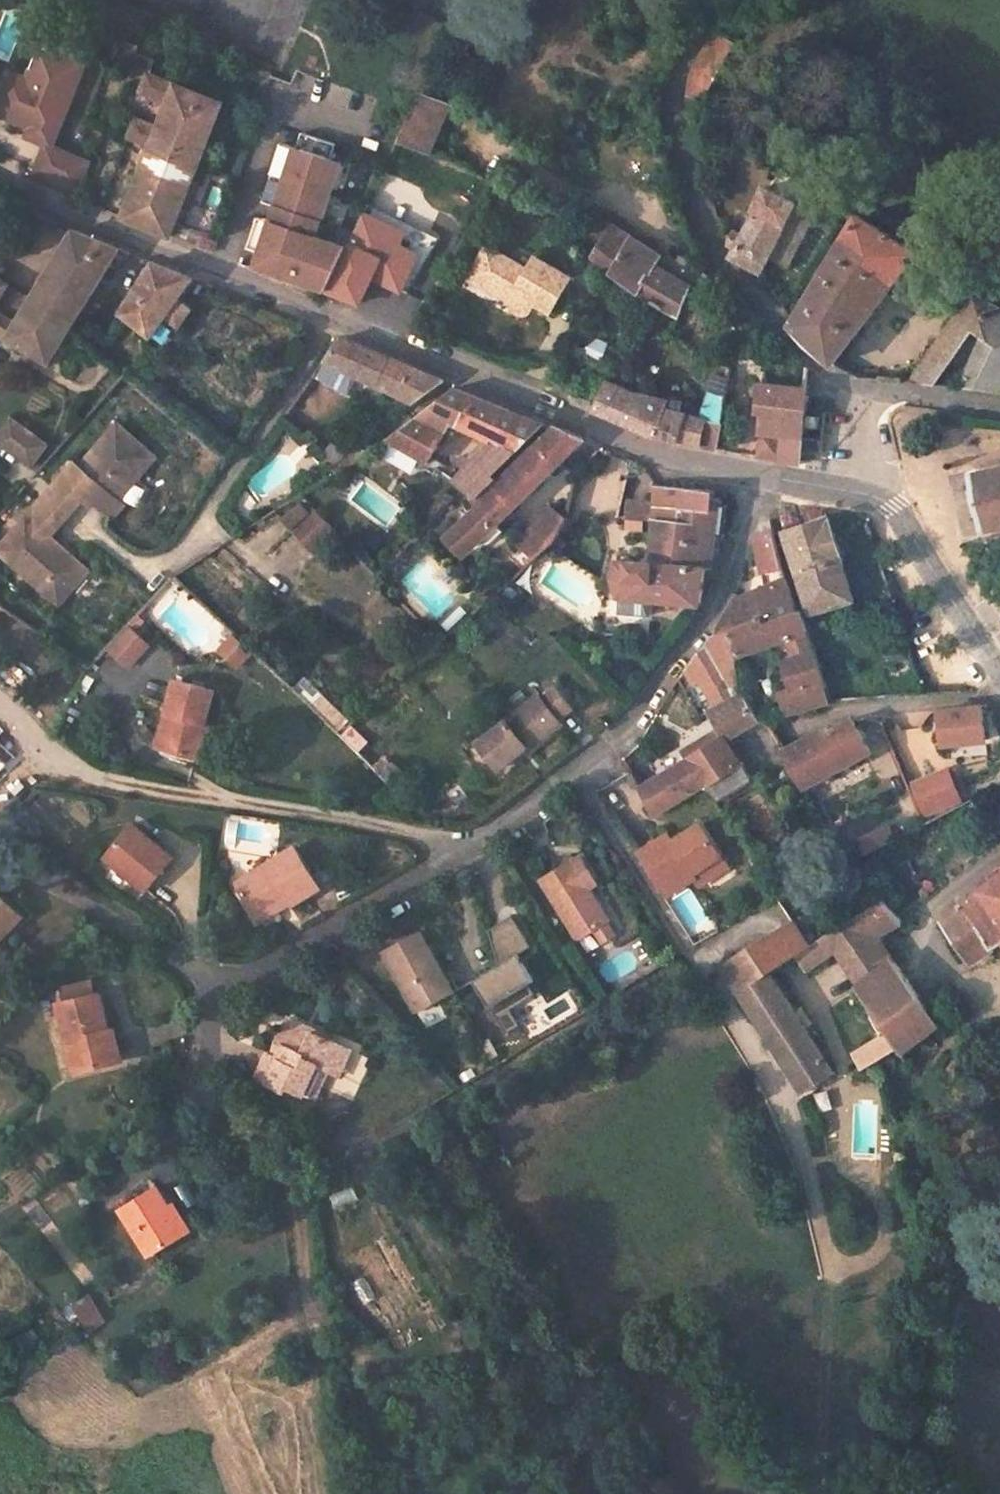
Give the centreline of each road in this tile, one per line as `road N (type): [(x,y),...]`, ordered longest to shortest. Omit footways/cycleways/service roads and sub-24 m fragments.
road 1 (residential): [(869,409),(825,374),(716,254),(683,164),(673,92),(717,0)]
road 2 (unclassified): [(748,475),(636,445),(324,311)]
road 3 (residential): [(576,773),(483,843),(220,999)]
road 4 (residential): [(748,475),(732,556),(706,617),(621,740),(576,773)]
road 5 (unclassified): [(324,311),(0,182)]
road 6 (residential): [(999,696),(851,710),(750,748)]
road 7 (track): [(196,1089),(292,1190),(308,1303)]
road 8 (residential): [(324,311),(309,364),(201,518)]
road 9 (unclassified): [(576,773),(701,965)]
road 10 (unclassified): [(999,671),(904,519),(862,493)]
road 11 (unclassified): [(869,409),(999,412)]

